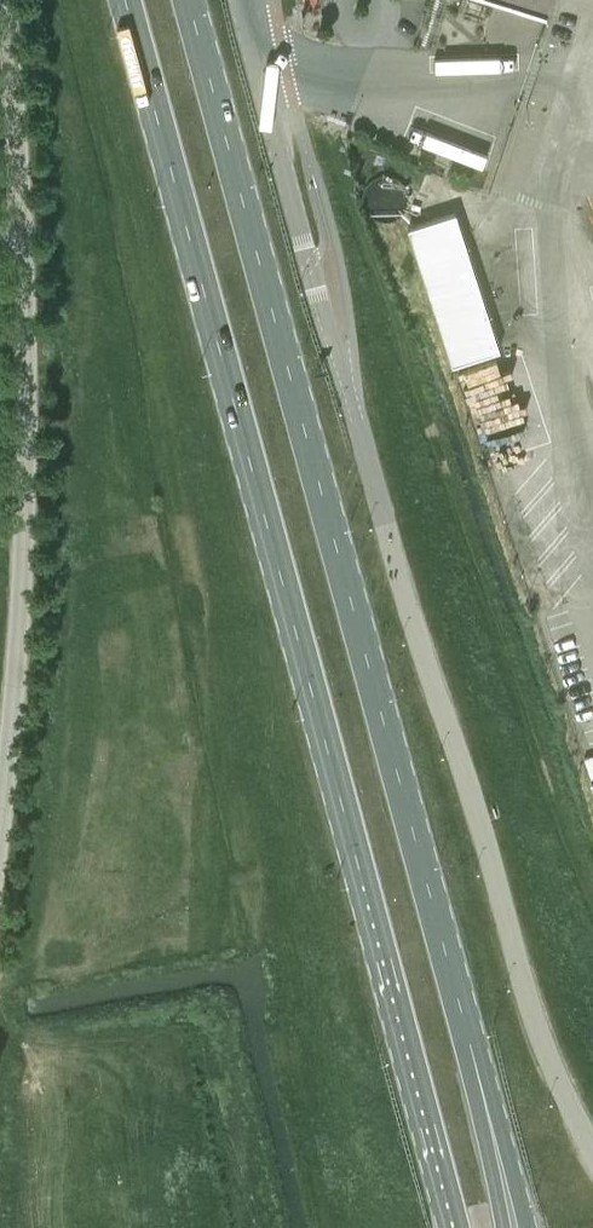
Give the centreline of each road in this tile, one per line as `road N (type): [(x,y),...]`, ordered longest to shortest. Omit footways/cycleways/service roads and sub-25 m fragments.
road 1 (primary): [(127,0),(461,1227)]
road 2 (primary): [(470,1046),(188,0)]
road 3 (unclassified): [(0,803),(27,491),(17,129),(5,0)]
road 4 (unclassified): [(592,1152),(552,1068),(358,427)]
road 5 (unclassified): [(259,70),(358,427)]
road 6 (motorway): [(526,1227),(470,1046)]
road 7 (primary): [(504,1227),(470,1046)]

